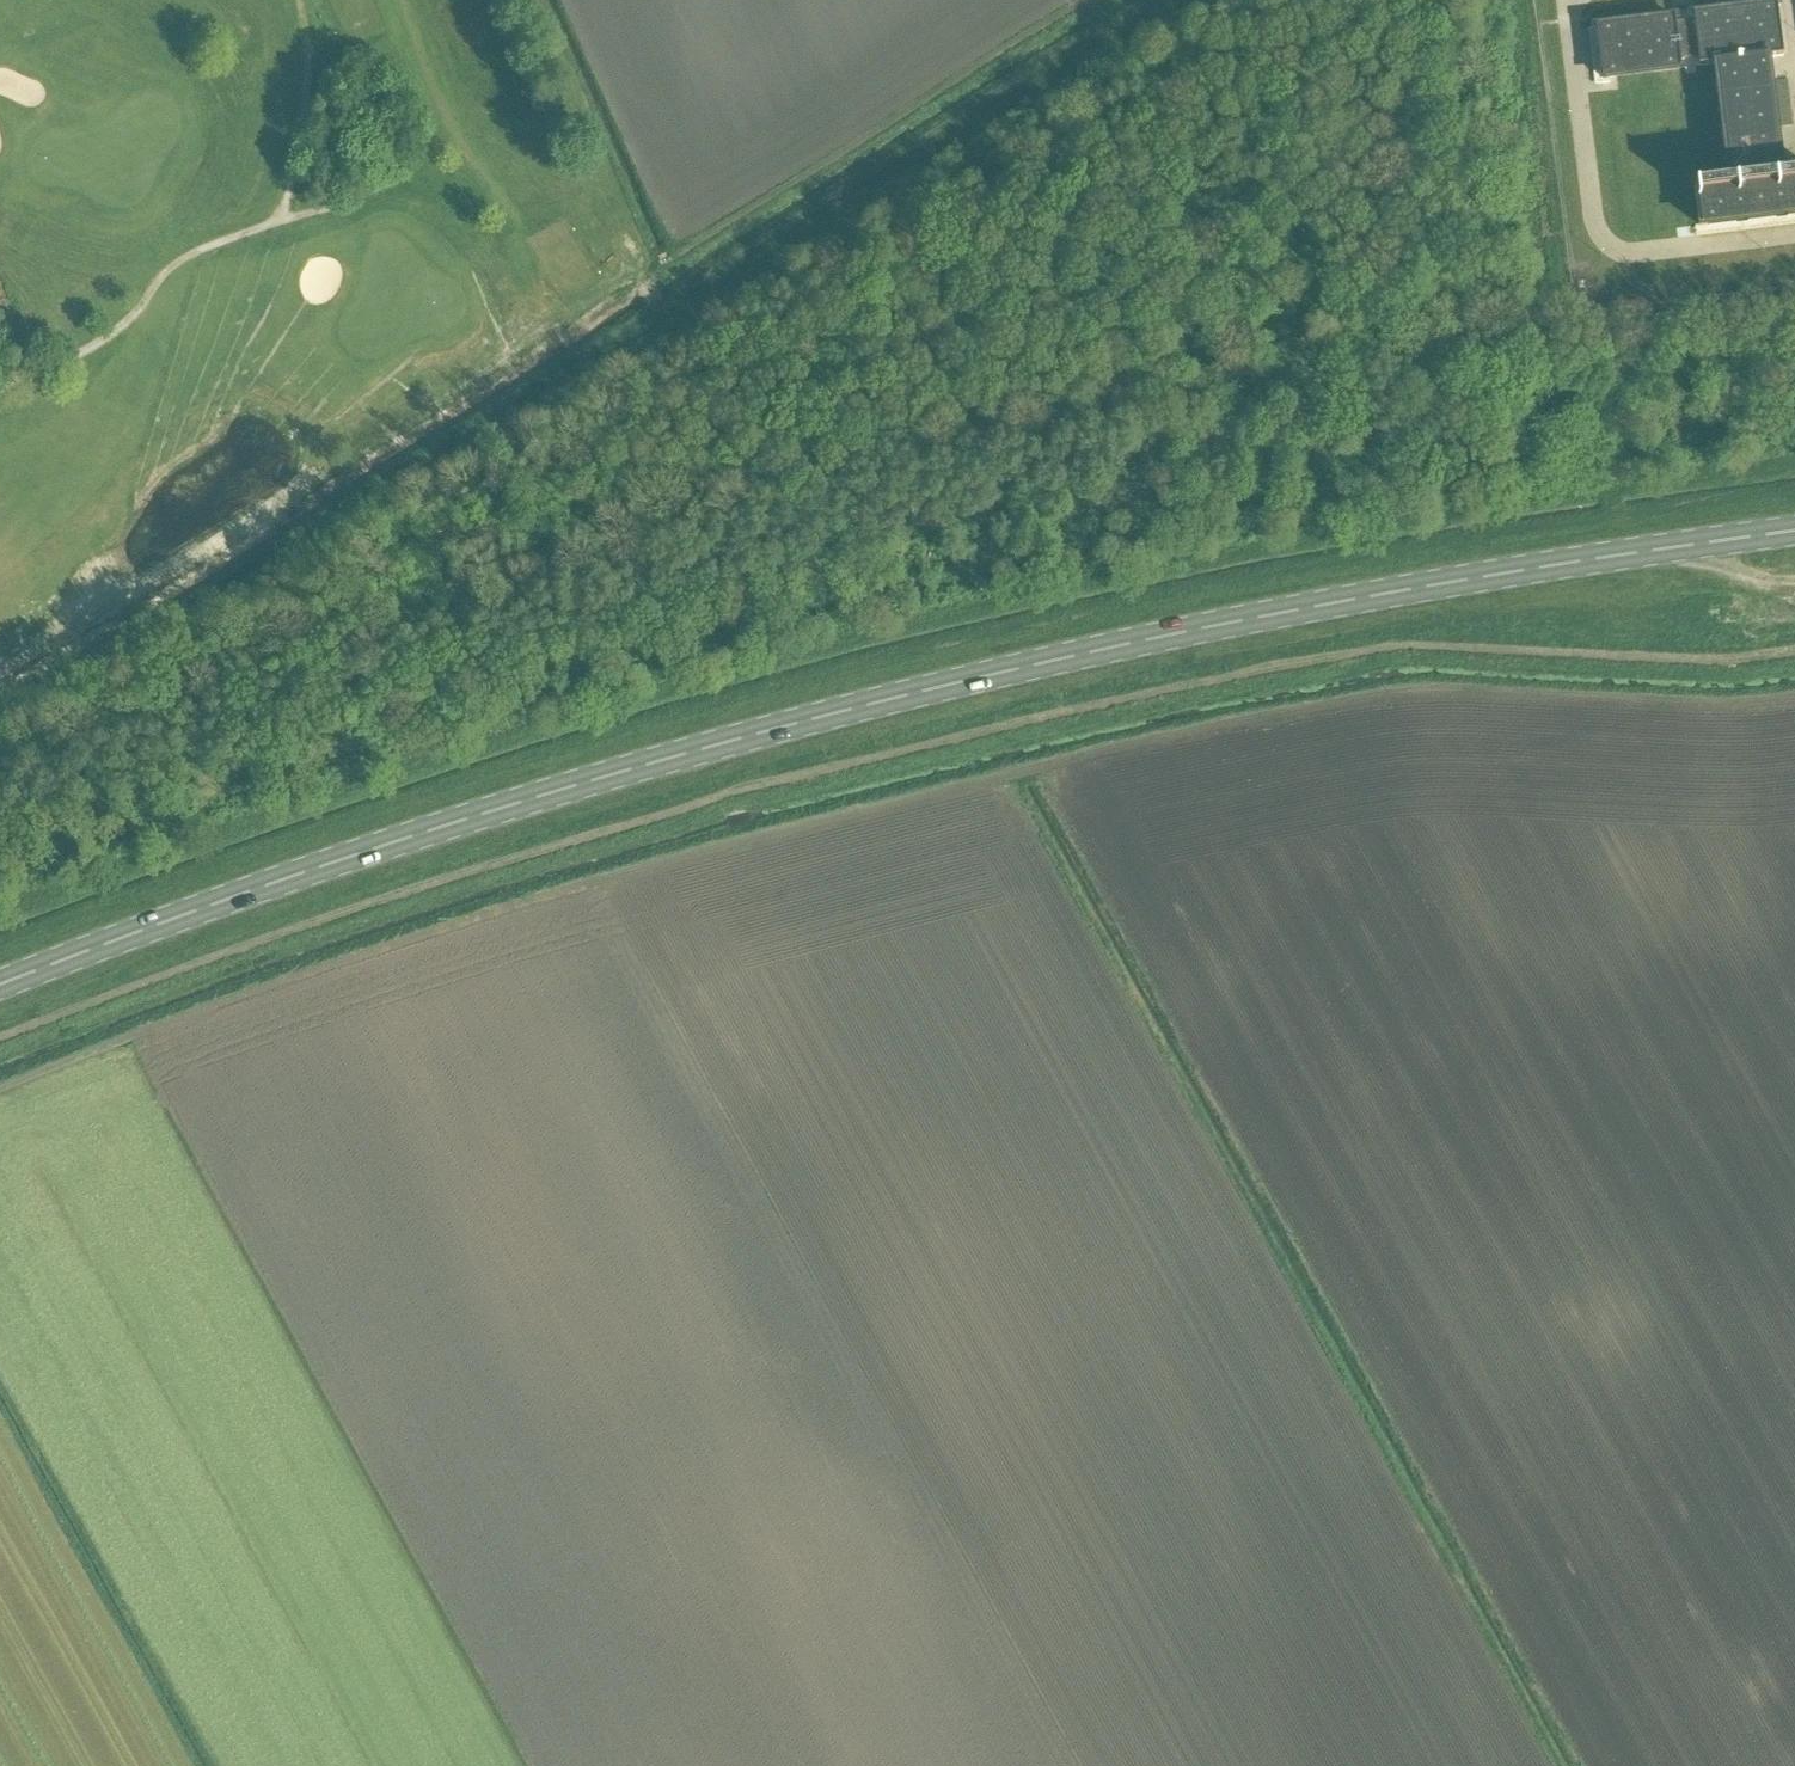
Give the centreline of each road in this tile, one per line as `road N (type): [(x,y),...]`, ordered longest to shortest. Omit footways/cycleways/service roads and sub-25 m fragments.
road 1 (track): [(1794,341),(1438,391),(1174,441),(1004,484),(359,666),(0,803)]
road 2 (primary): [(0,986),(441,830),(909,695),(1333,605),(1794,532)]
road 3 (track): [(0,712),(199,614)]

